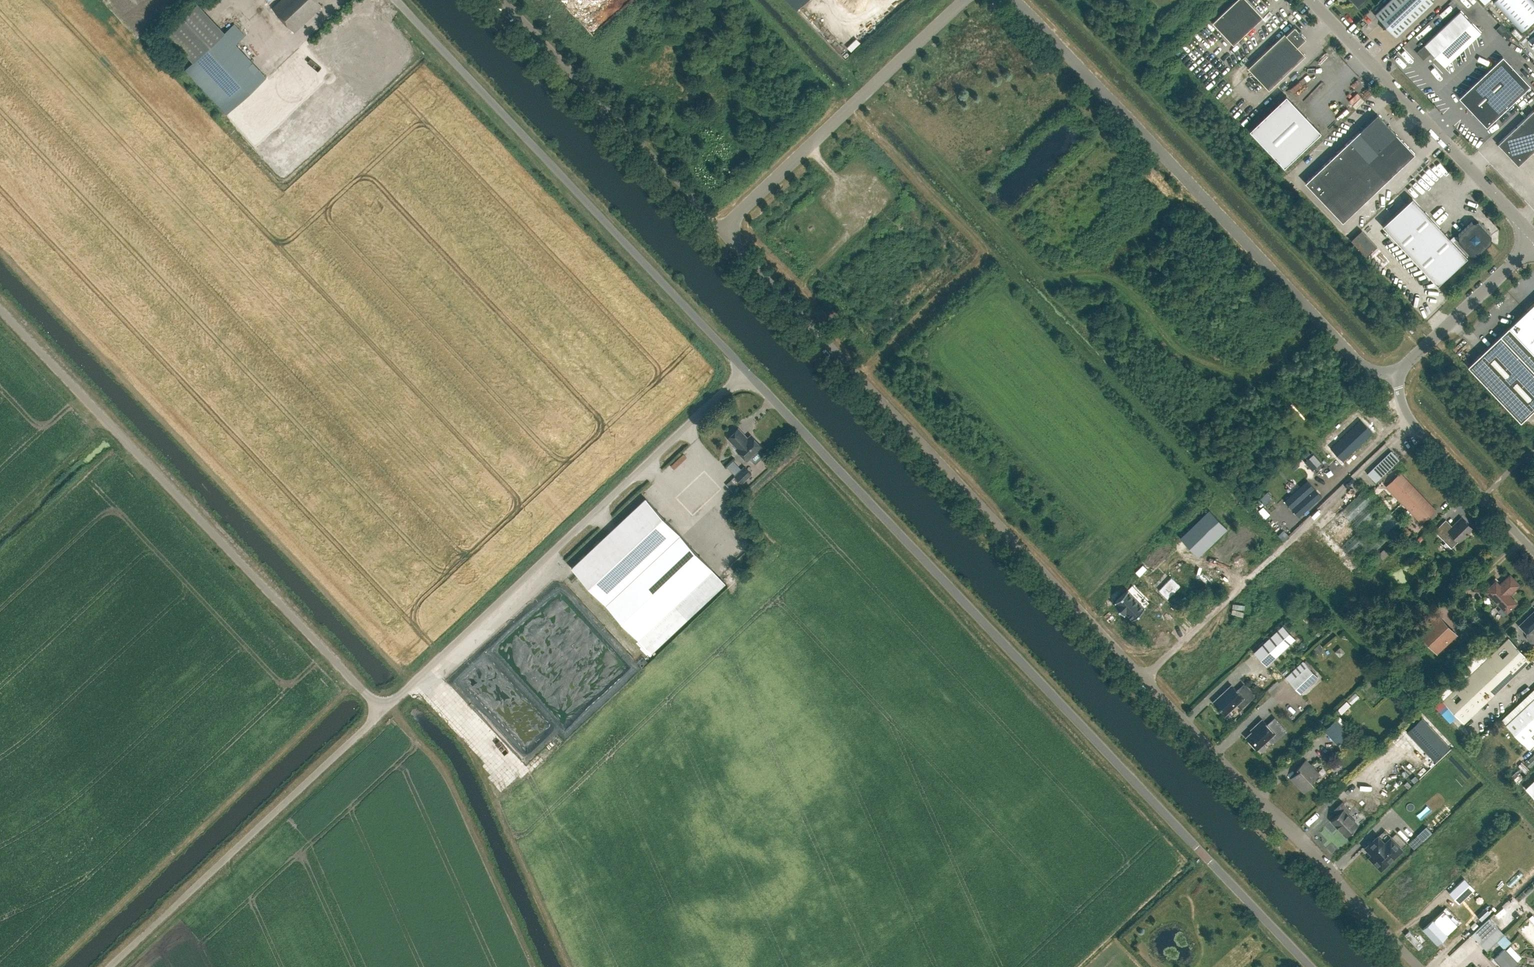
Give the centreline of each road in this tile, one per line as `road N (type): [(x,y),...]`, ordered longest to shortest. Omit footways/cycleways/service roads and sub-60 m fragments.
road 1 (unclassified): [(1418,966),(732,243),(728,224),(736,215),(965,0)]
road 2 (unclassified): [(1310,966),(746,370)]
road 3 (unclassified): [(382,712),(0,310)]
road 4 (unclassified): [(1394,371),(1362,366),(1015,0)]
road 5 (unclassified): [(395,0),(746,370)]
road 6 (unclassified): [(382,712),(746,370)]
road 7 (unclassified): [(110,966),(382,712)]
road 8 (unclassified): [(1533,237),(1311,0)]
road 9 (unclassified): [(1533,551),(1422,434),(1394,371)]
road 10 (unclassified): [(1394,371),(1533,239)]

